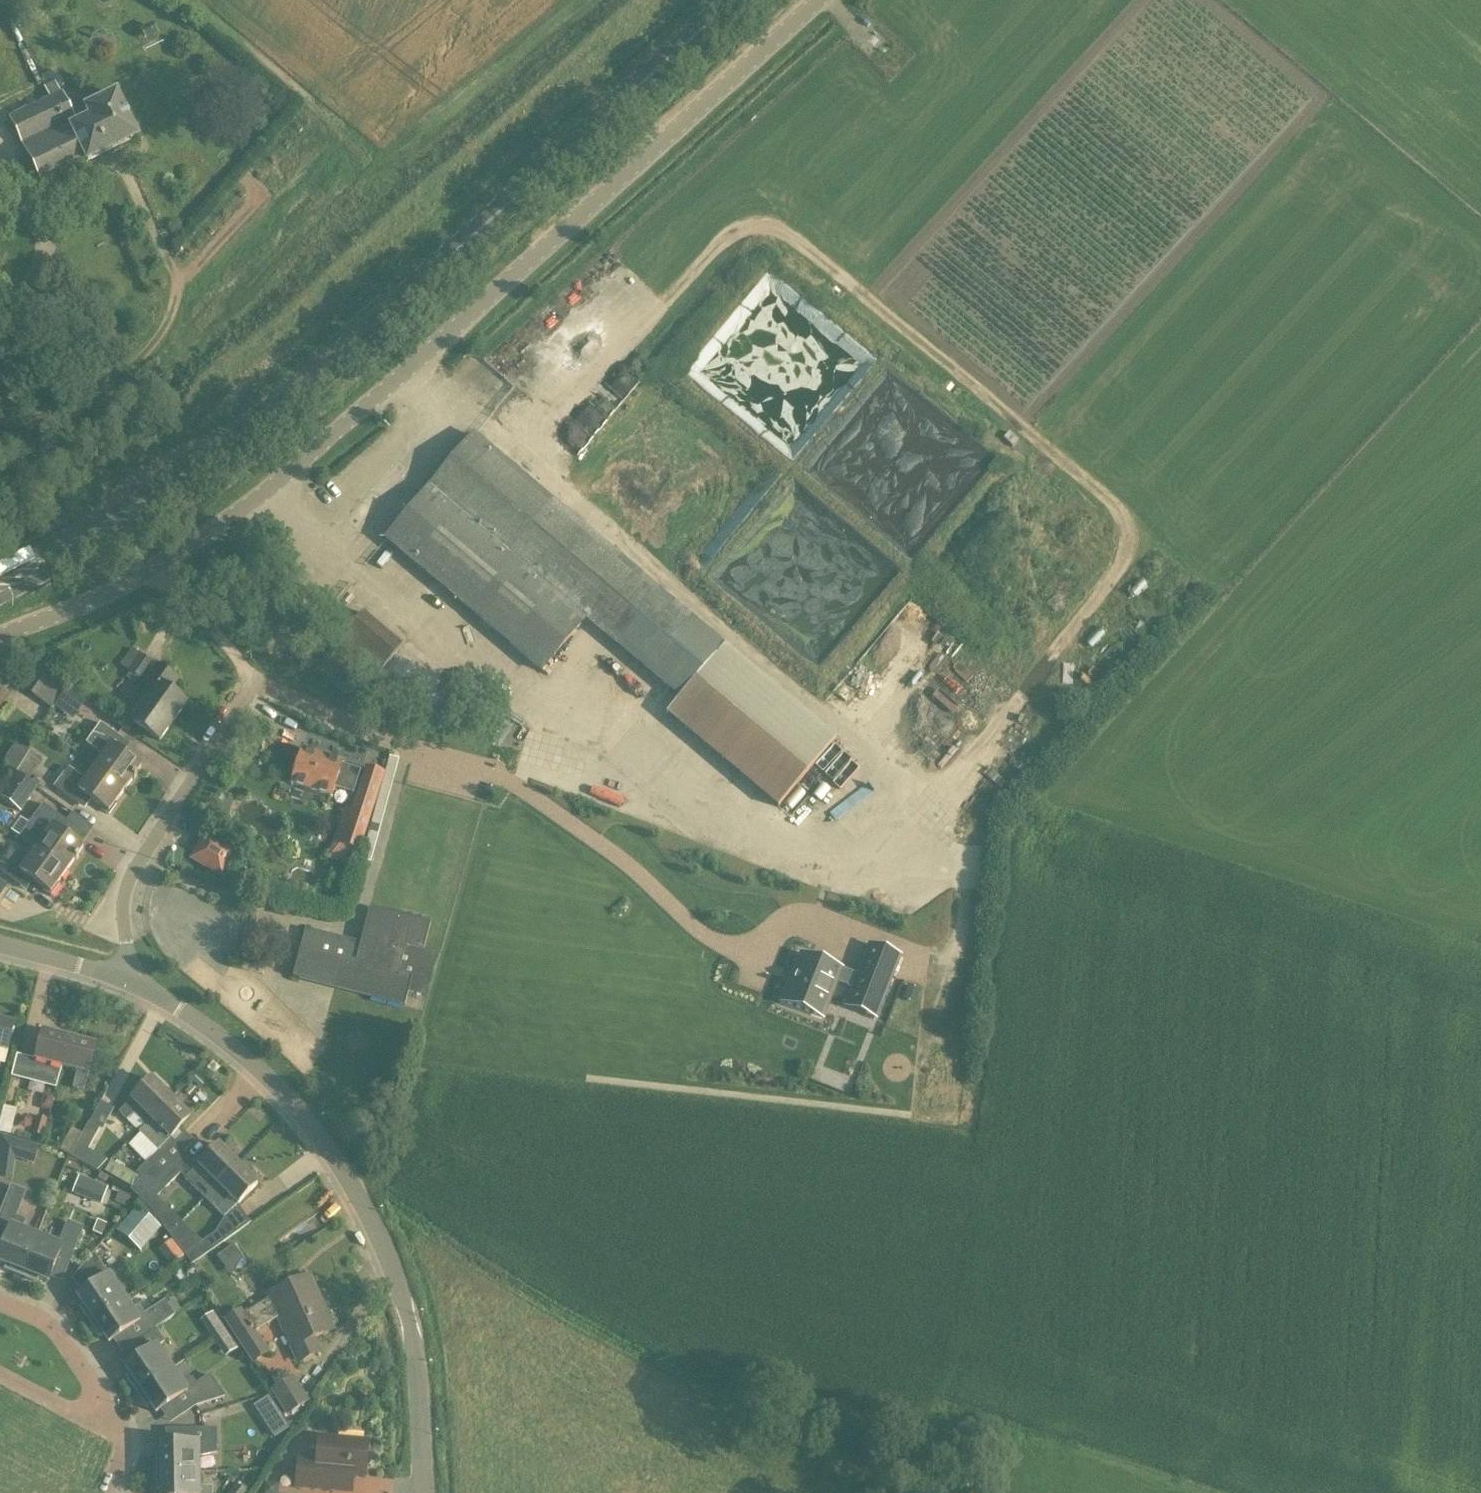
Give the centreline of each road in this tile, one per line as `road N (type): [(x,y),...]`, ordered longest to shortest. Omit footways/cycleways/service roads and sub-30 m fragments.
road 1 (primary): [(0,592),(142,525),(261,431),(736,0)]
road 2 (unclassified): [(152,568),(237,515),(396,383),(820,0)]
road 3 (tertiary): [(422,1435),(404,1287),(371,1211),(275,1080),(194,1012),(135,978)]
road 4 (residential): [(135,978),(123,896),(253,680),(152,568)]
road 5 (residential): [(0,1303),(45,1320),(96,1394),(100,1416),(75,1413),(0,1374)]
road 6 (unclassified): [(0,635),(87,605),(152,568)]
road 7 (tertiary): [(135,978),(0,944)]

